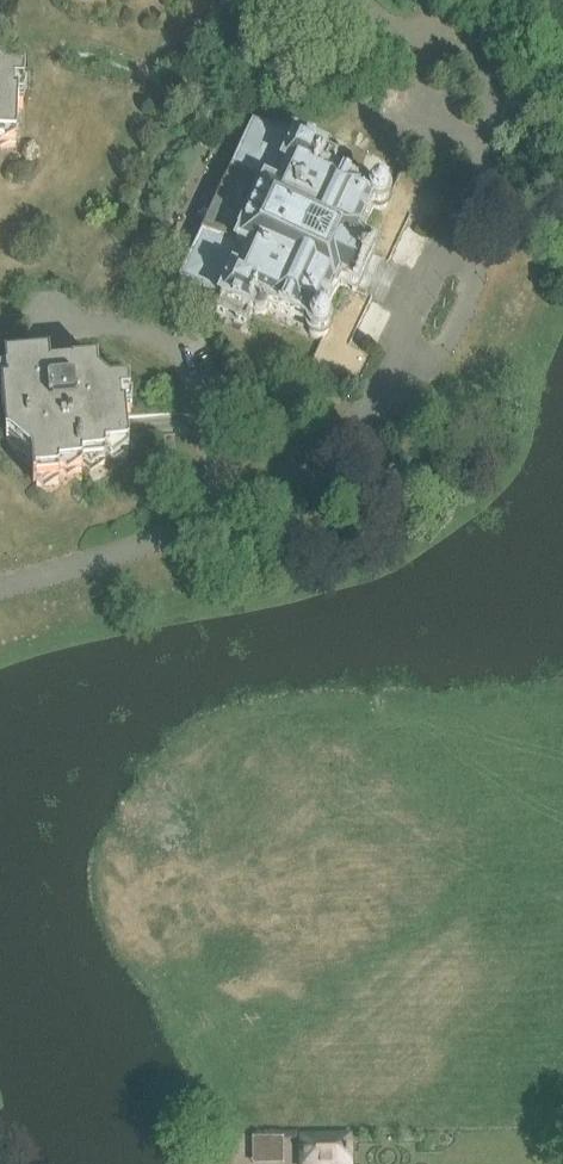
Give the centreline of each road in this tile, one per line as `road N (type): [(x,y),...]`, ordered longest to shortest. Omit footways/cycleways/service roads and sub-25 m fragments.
road 1 (residential): [(0,588),(223,520),(303,478),(355,436),(401,351),(467,194),(473,112),(435,5)]

